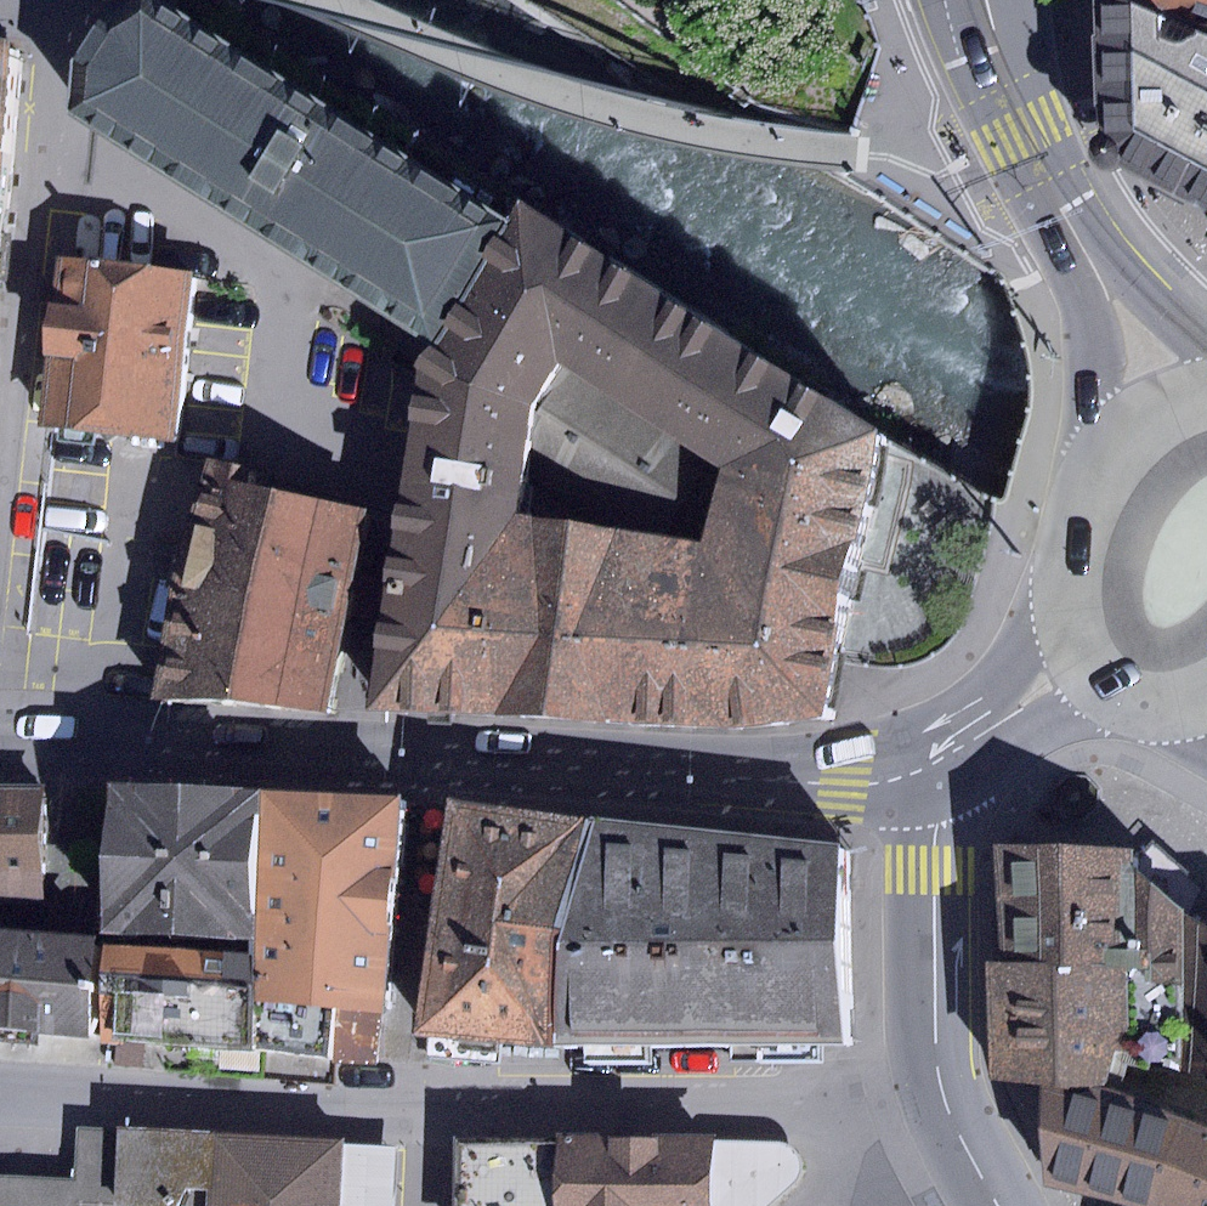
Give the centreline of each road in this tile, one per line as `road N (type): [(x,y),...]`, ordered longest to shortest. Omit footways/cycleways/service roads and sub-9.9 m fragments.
road 1 (primary): [(0,735),(843,783),(892,780),(936,766)]
road 2 (primary): [(936,766),(935,1036),(953,1120),(999,1205)]
road 3 (primary): [(1170,407),(1068,214),(991,0)]
road 4 (primary): [(1170,407),(1114,464),(1078,539),(1068,601),(1084,668)]
road 5 (primary): [(936,766),(1084,668)]

